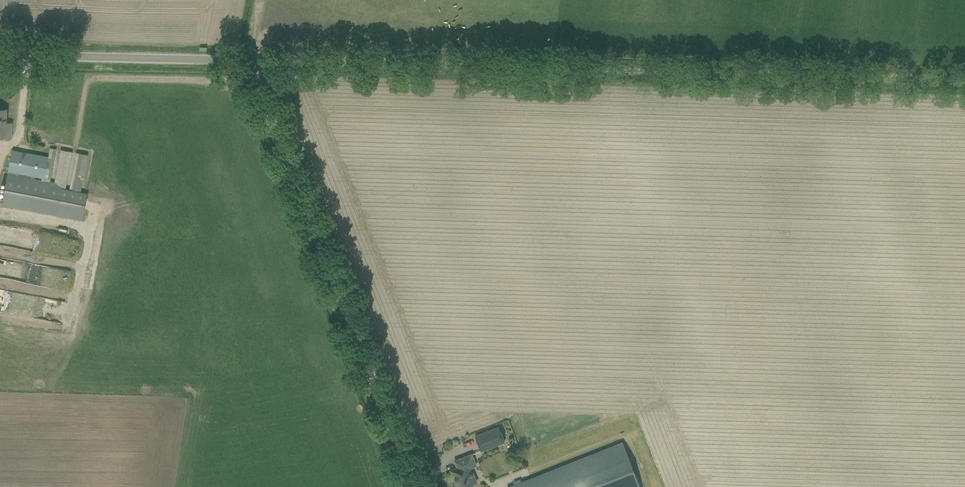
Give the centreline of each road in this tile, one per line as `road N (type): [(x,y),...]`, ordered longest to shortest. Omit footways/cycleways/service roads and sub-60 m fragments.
road 1 (track): [(249,58),(964,81)]
road 2 (unclassified): [(415,486),(249,58),(0,52)]

